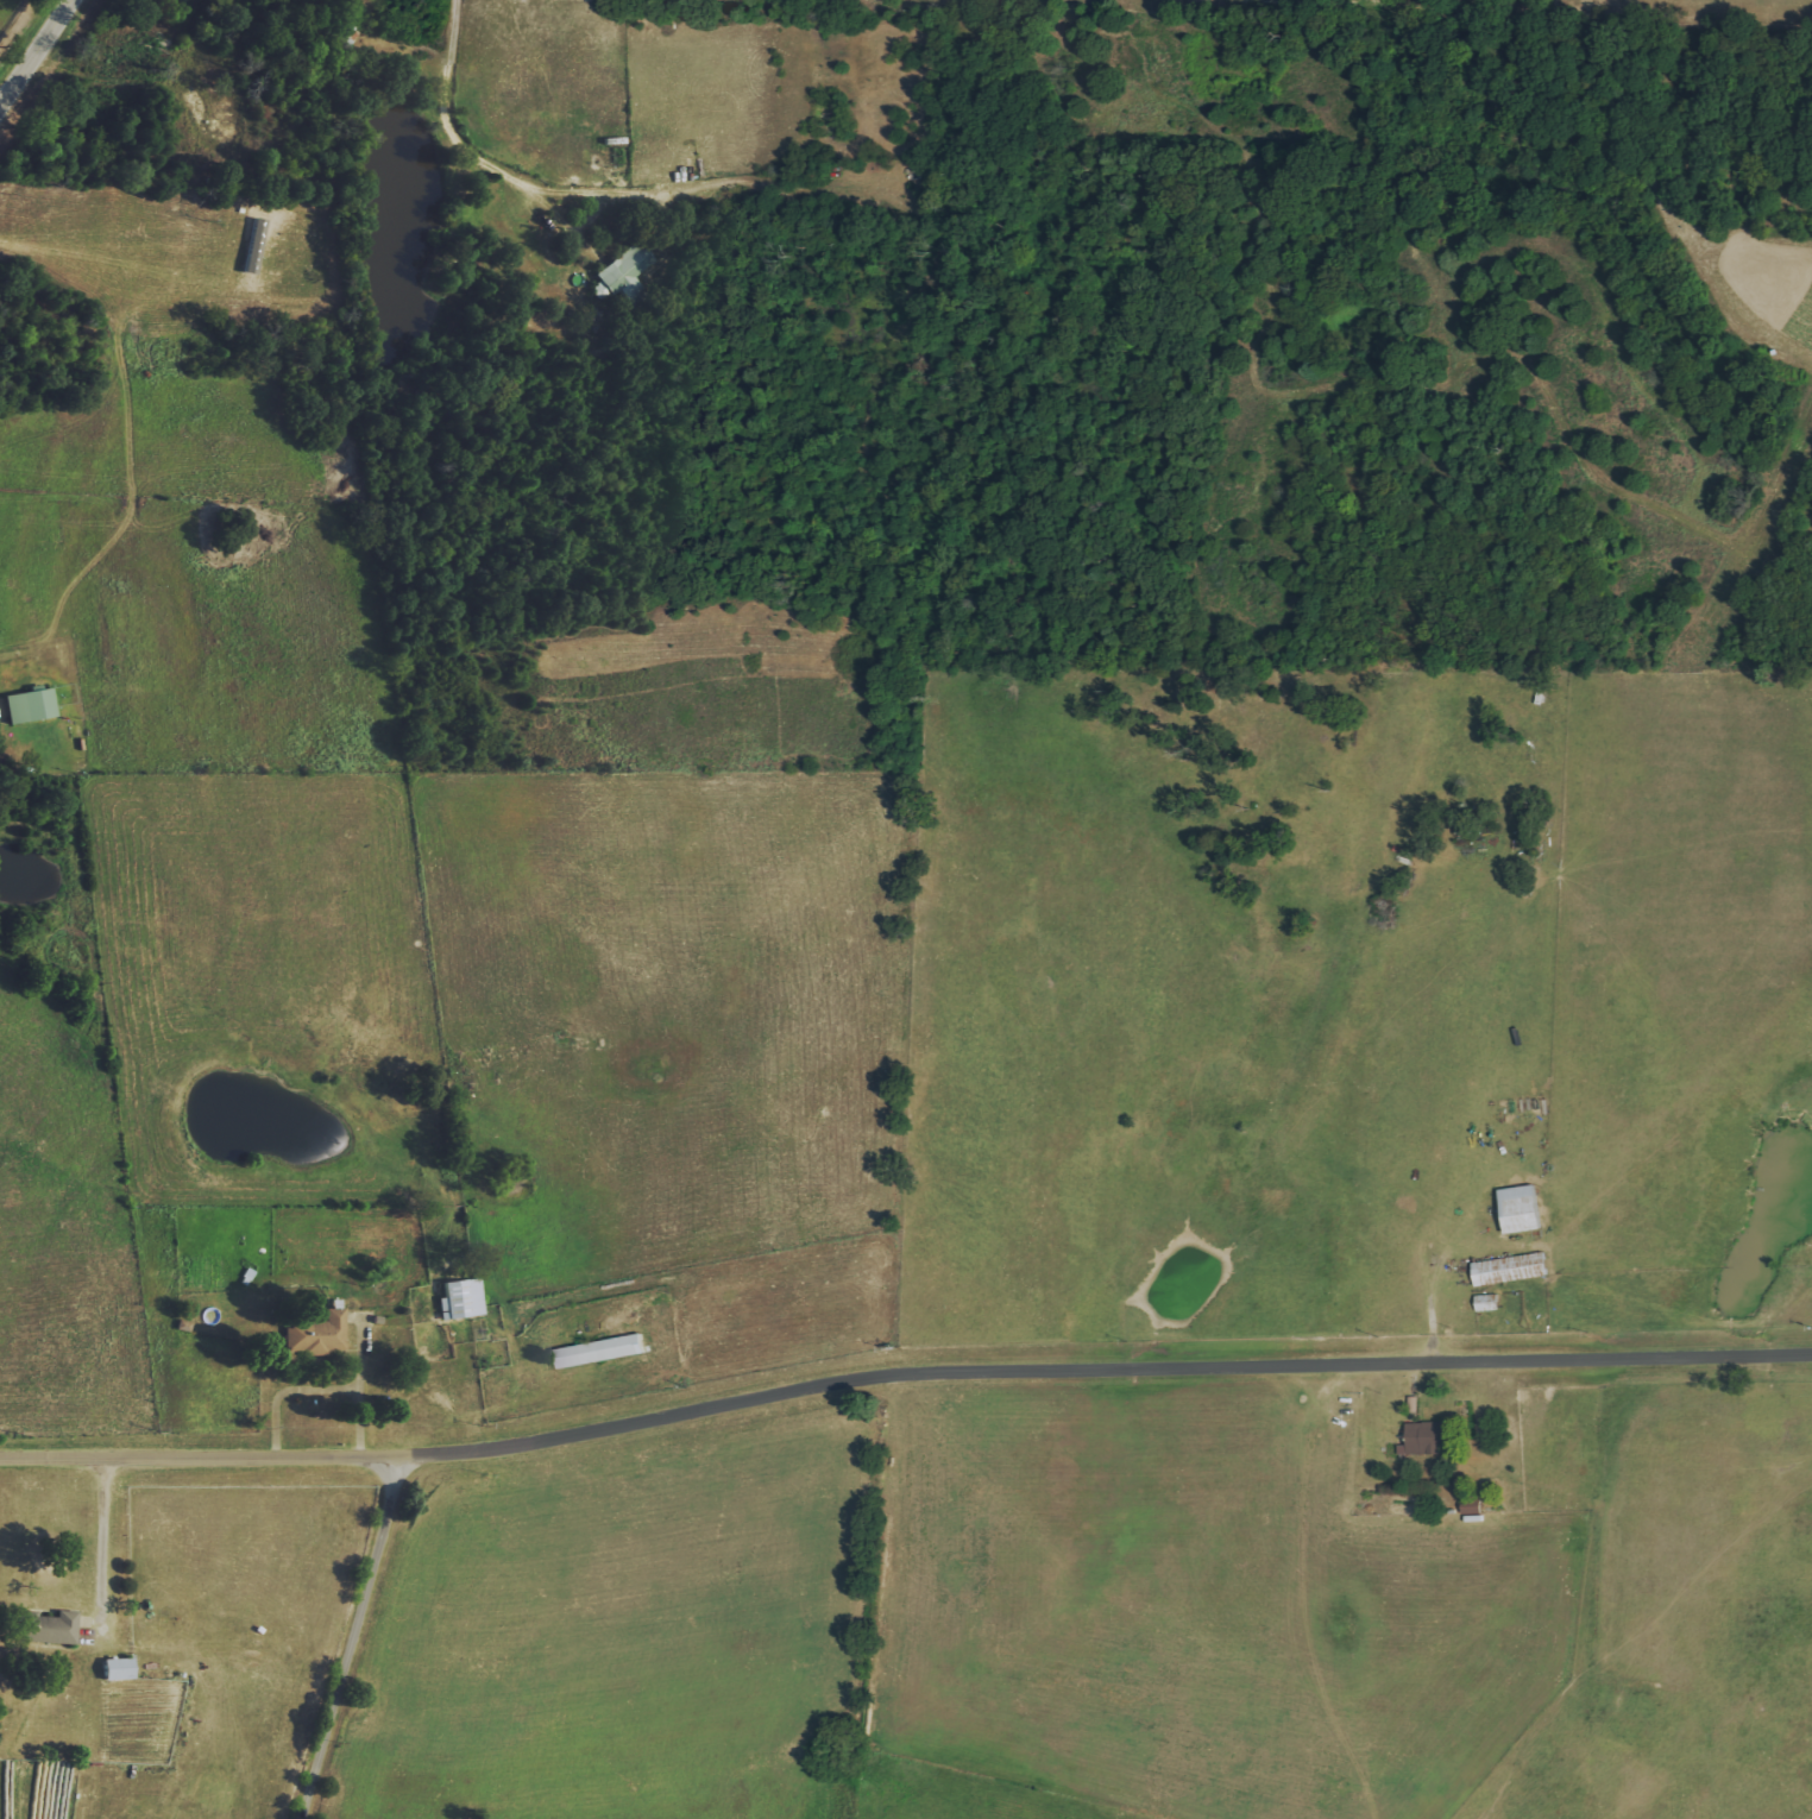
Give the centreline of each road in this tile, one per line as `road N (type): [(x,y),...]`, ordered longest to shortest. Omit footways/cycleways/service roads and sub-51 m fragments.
road 1 (residential): [(0,1448),(396,1465),(889,1371),(1811,1358)]
road 2 (residential): [(303,1818),(396,1465)]

